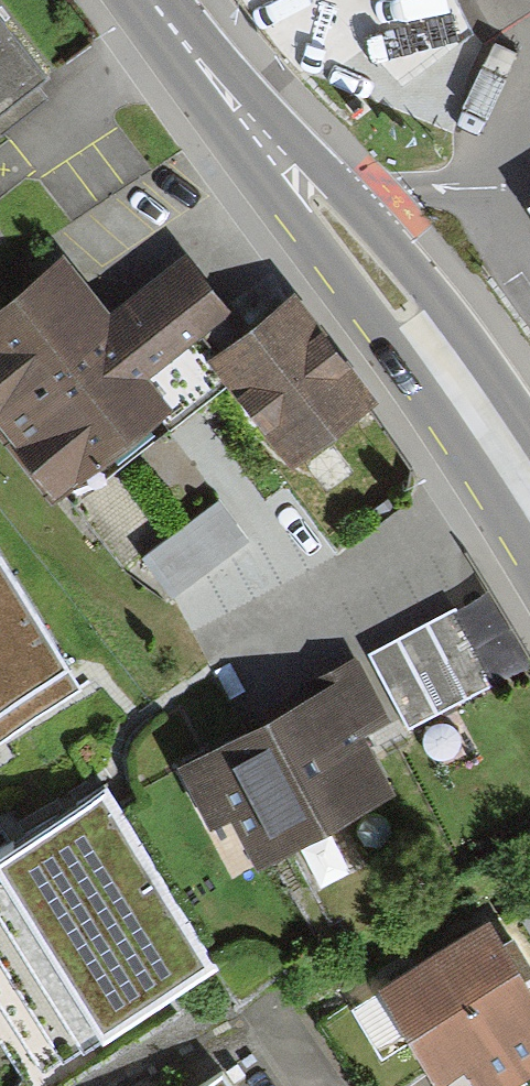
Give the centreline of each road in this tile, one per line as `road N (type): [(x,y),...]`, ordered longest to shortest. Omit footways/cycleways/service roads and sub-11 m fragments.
road 1 (primary): [(529,494),(420,321),(219,91),(151,0)]

